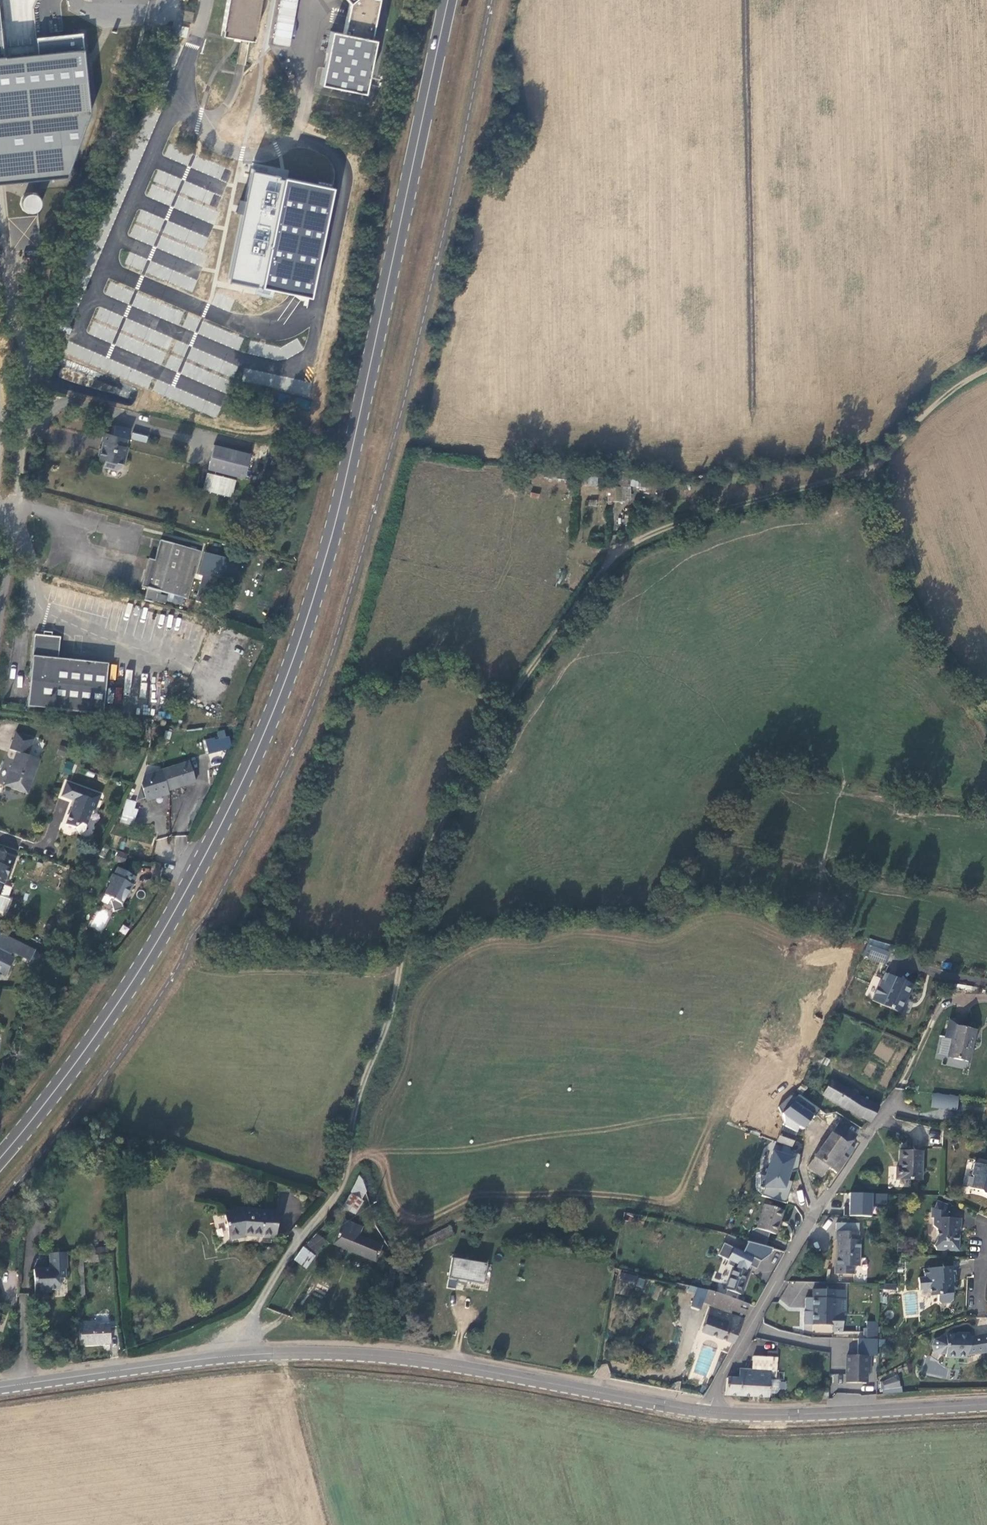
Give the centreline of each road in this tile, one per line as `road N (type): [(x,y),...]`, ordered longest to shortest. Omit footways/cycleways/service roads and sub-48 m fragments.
road 1 (secondary): [(0,1161),(141,971),(270,727),(344,493),(449,0)]
road 2 (track): [(872,474),(680,524),(589,578),(495,713),(454,802),(337,1164)]
road 3 (unclassified): [(711,1414),(411,1362),(234,1358)]
road 4 (residential): [(711,1414),(722,1375),(894,1098)]
road 5 (unclassified): [(986,1405),(711,1414)]
road 6 (track): [(872,474),(918,621),(986,710)]
road 7 (unclassified): [(234,1358),(0,1389)]
road 8 (unclassified): [(234,1358),(337,1164)]
road 9 (track): [(986,370),(950,393),(872,474)]
road 10 (residential): [(0,624),(17,510),(0,506)]

